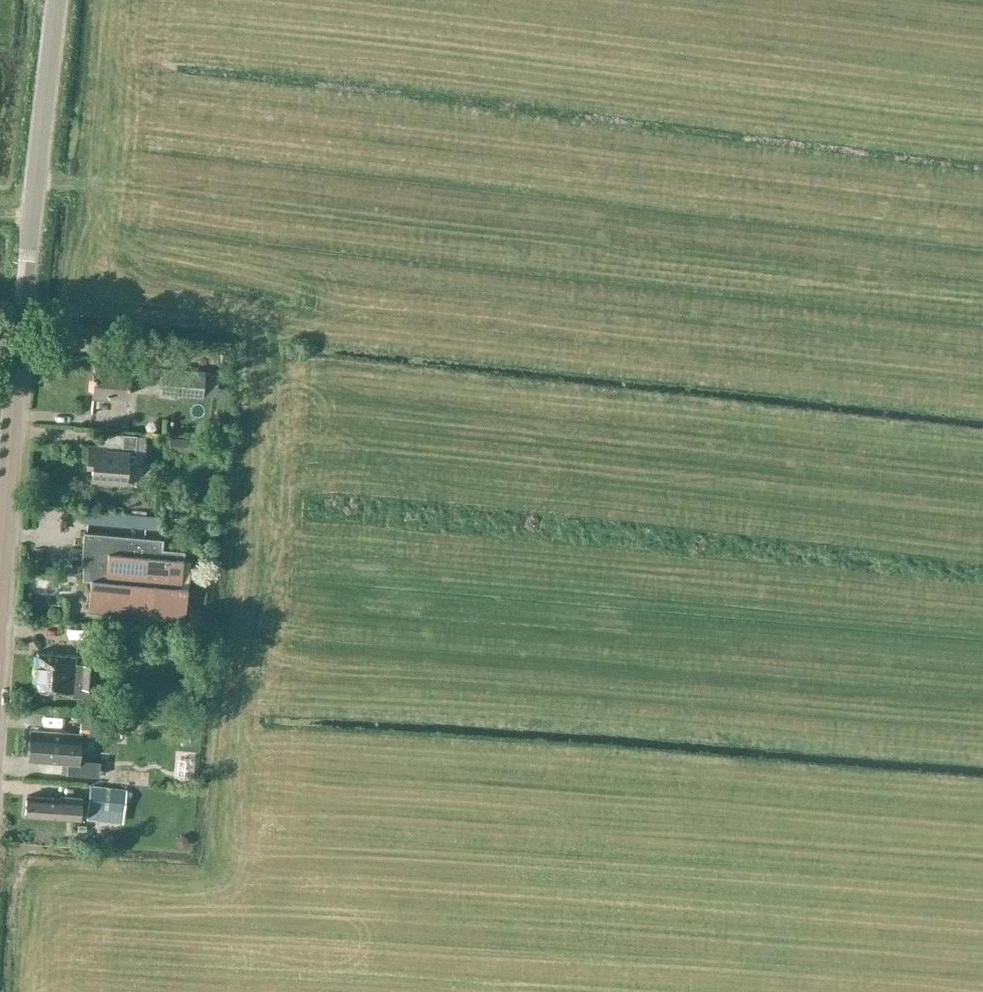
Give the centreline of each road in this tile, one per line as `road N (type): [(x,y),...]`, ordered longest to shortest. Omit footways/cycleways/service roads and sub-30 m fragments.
road 1 (tertiary): [(0,580),(57,0)]

